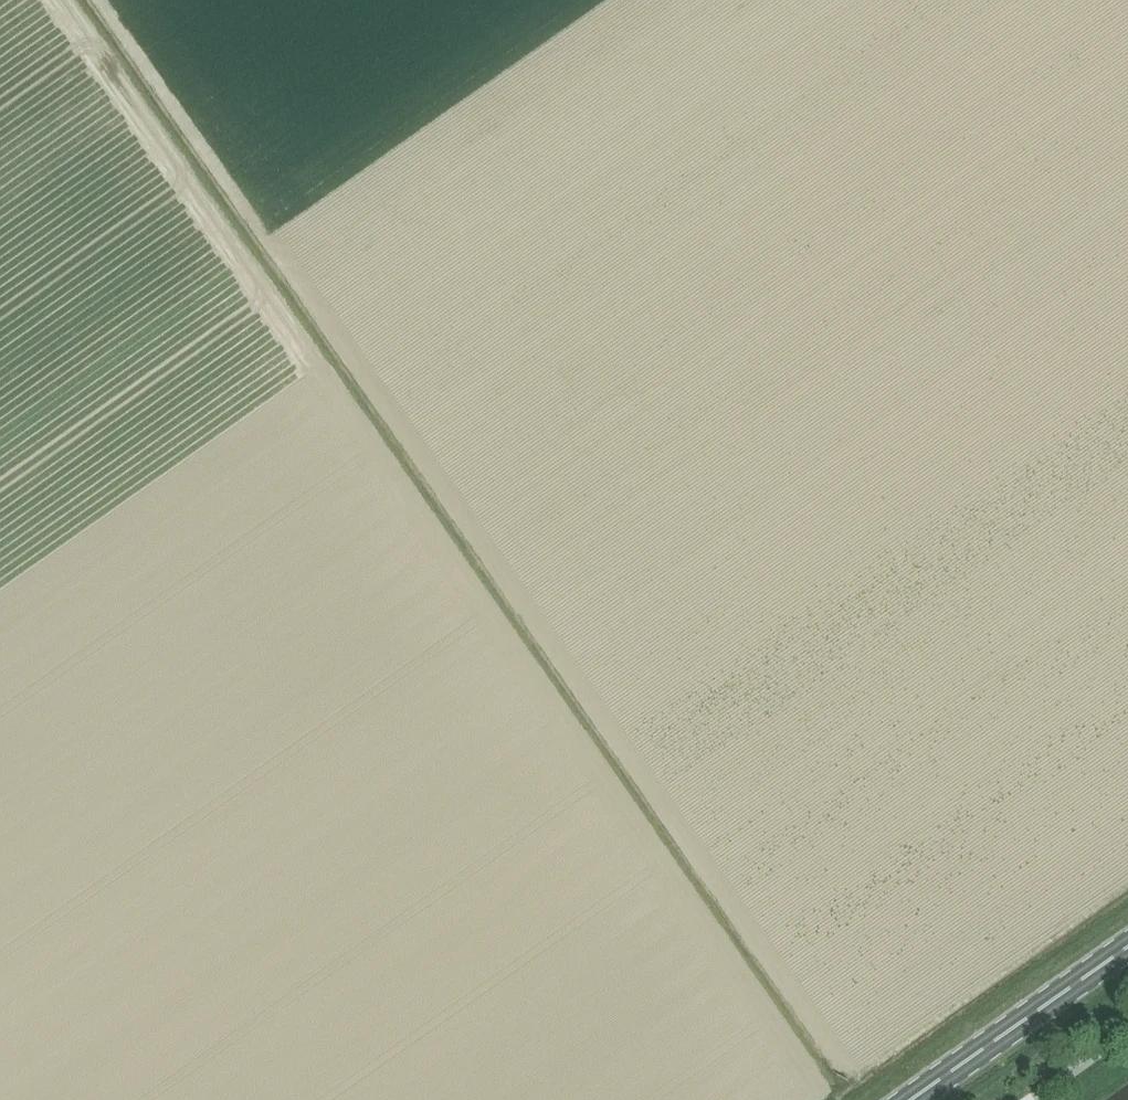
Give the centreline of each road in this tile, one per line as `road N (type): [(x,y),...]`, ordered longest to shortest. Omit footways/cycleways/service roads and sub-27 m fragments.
road 1 (primary): [(914,1099),(1127,949)]

